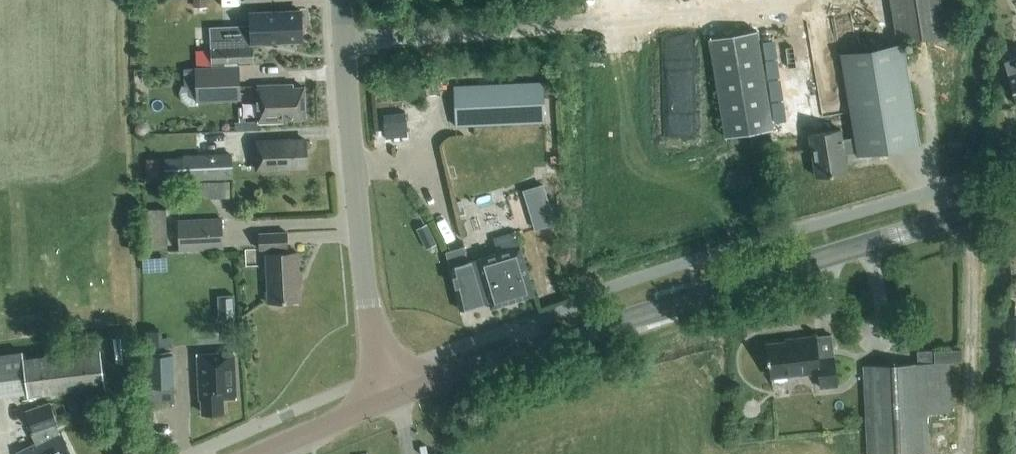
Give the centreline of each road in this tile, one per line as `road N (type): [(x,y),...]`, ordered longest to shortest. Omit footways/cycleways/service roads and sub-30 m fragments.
road 1 (tertiary): [(394,395),(1015,196)]
road 2 (tertiary): [(394,395),(375,331),(357,199),(343,0)]
road 3 (tertiary): [(264,453),(394,395)]

